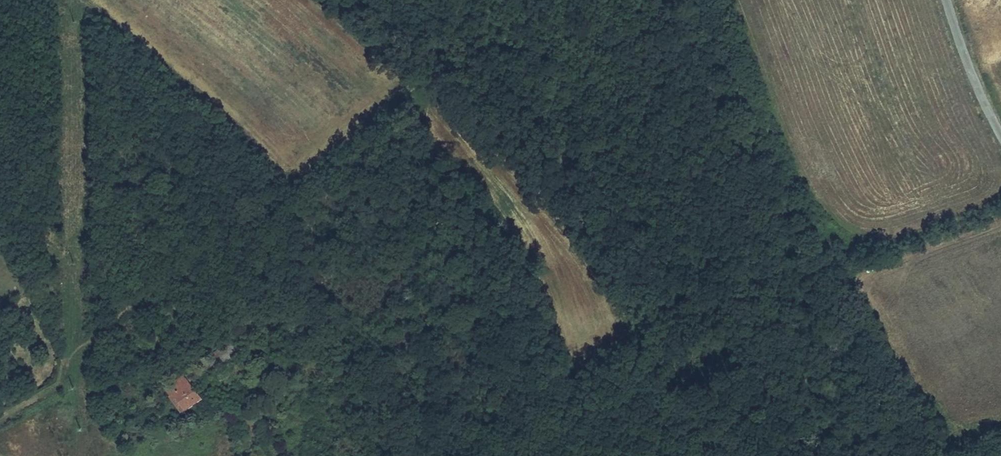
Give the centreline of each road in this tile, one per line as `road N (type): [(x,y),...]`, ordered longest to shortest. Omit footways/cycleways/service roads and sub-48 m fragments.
road 1 (track): [(0,422),(43,399),(134,300),(421,94),(459,18),(460,0)]
road 2 (residential): [(948,0),(1000,132)]

